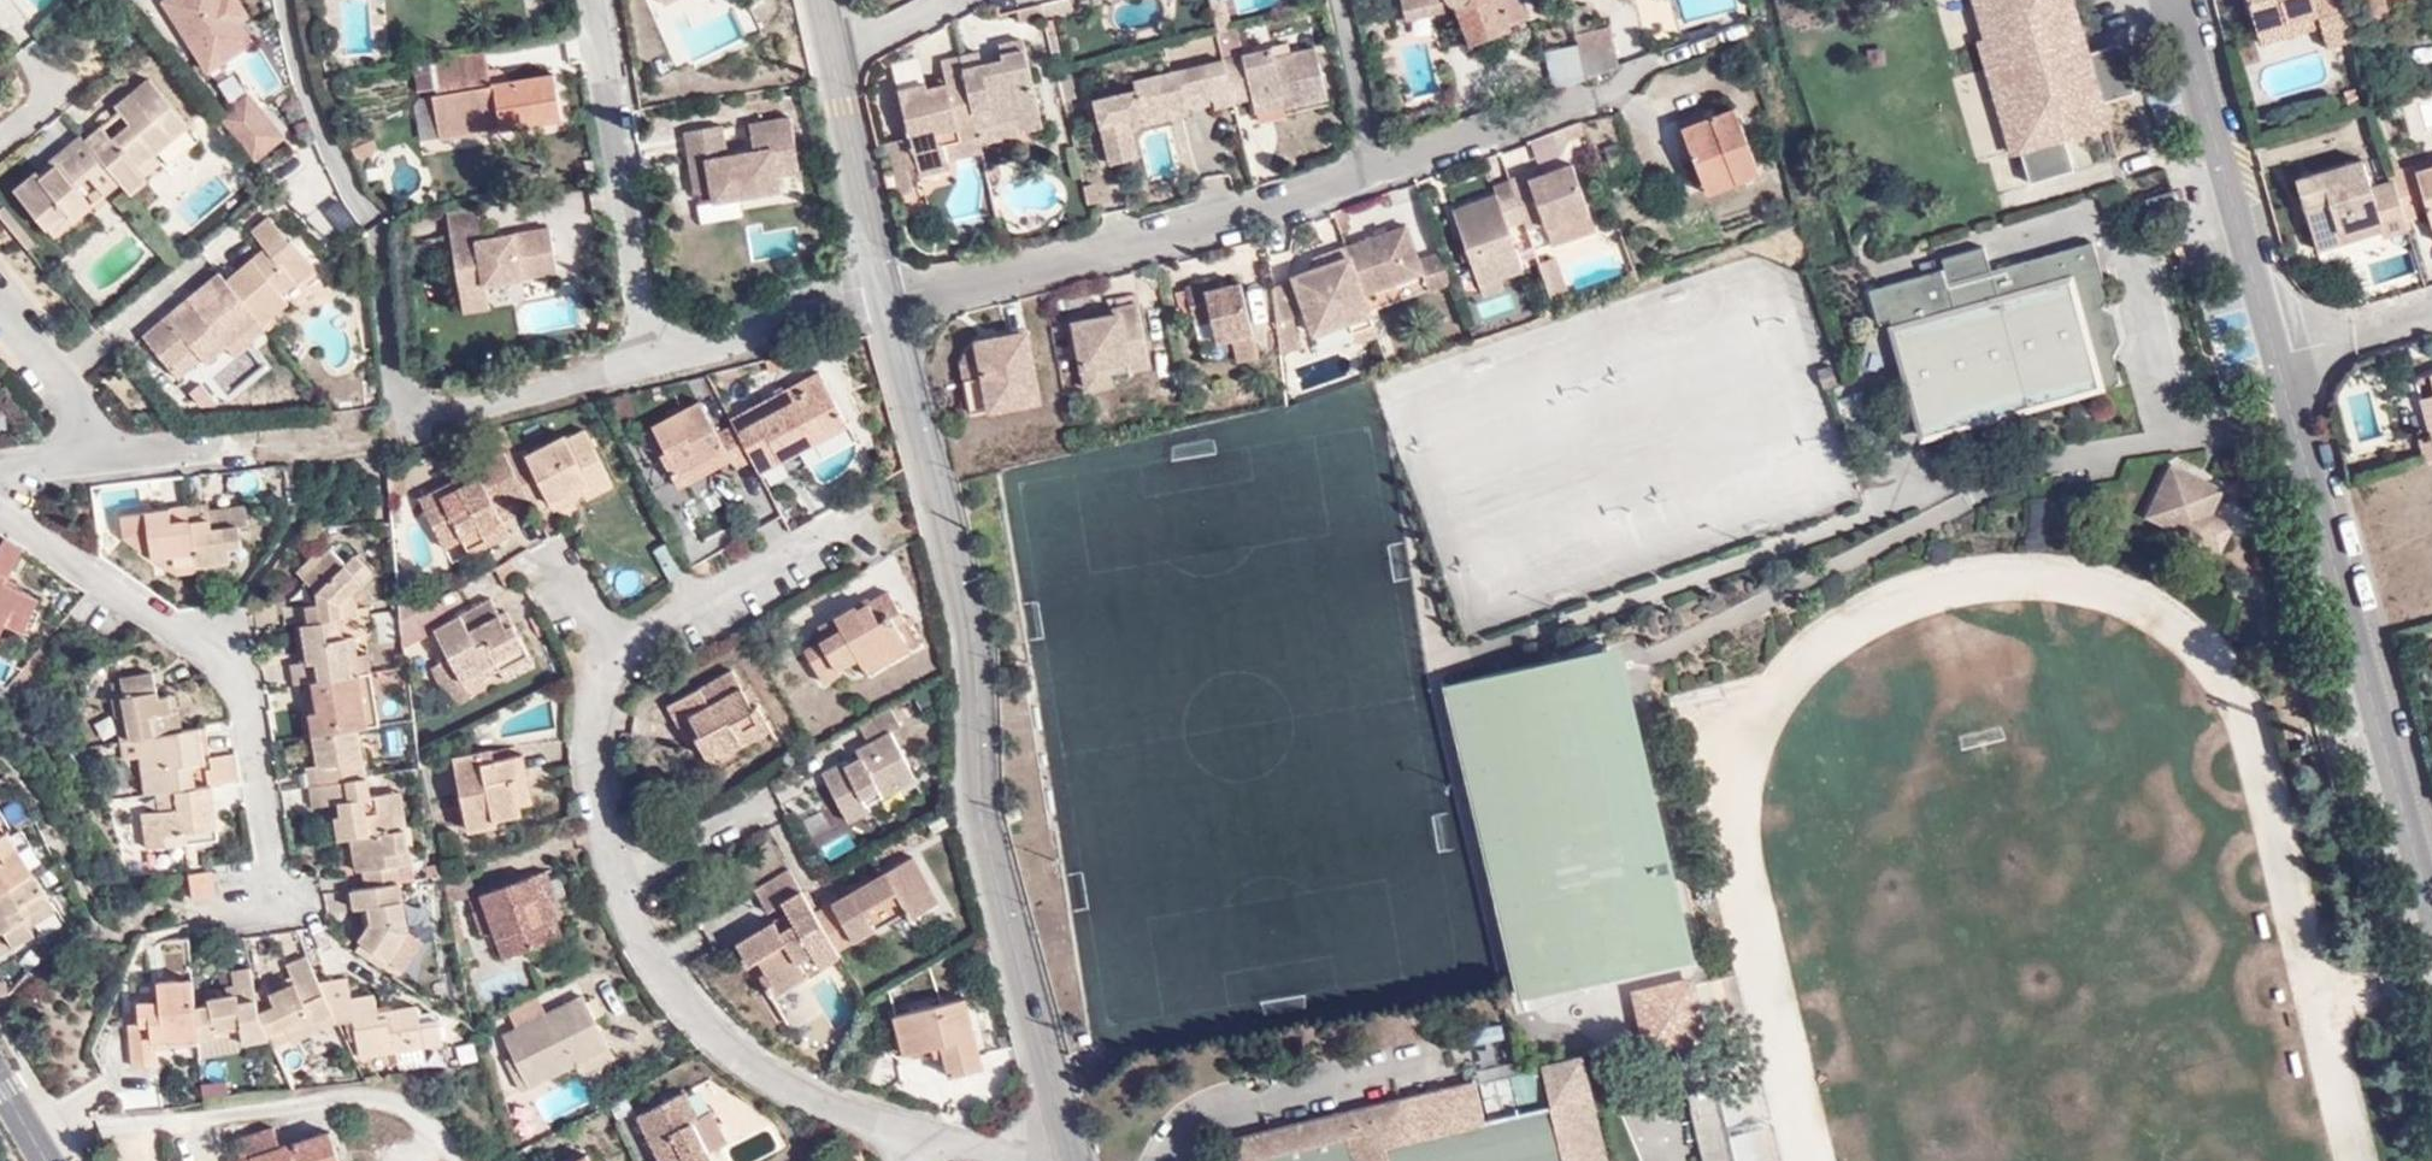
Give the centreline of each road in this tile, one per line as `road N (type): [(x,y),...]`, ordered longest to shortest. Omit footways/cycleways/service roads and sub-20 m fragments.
road 1 (residential): [(888,295),(964,602),(977,803),(1072,1160)]
road 2 (residential): [(2431,905),(2277,343)]
road 3 (residential): [(0,501),(189,629),(215,664),(247,744),(273,890)]
road 4 (residential): [(888,295),(1296,202),(1371,174)]
road 5 (residential): [(945,1139),(765,1078),(708,1034),(662,982),(611,882)]
road 6 (residential): [(642,368),(460,410),(410,409),(392,365),(375,232)]
road 7 (residential): [(642,368),(609,87),(579,0)]
road 8 (residential): [(2277,343),(2168,0)]
road 9 (residential): [(602,658),(856,529)]
road 10 (residential): [(1371,174),(1619,84)]
road 11 (residential): [(888,295),(642,368)]
road 12 (residential): [(828,57),(888,295)]
road 13 (residential): [(611,882),(600,861),(587,720),(602,658)]
road 14 (residential): [(611,882),(789,787)]
road 15 (residential): [(122,454),(0,316)]
road 16 (residential): [(1371,174),(1331,0)]
road 17 (residential): [(2277,343),(2431,306)]
road 18 (residential): [(828,57),(950,0)]
road 19 (residential): [(0,465),(122,454)]

